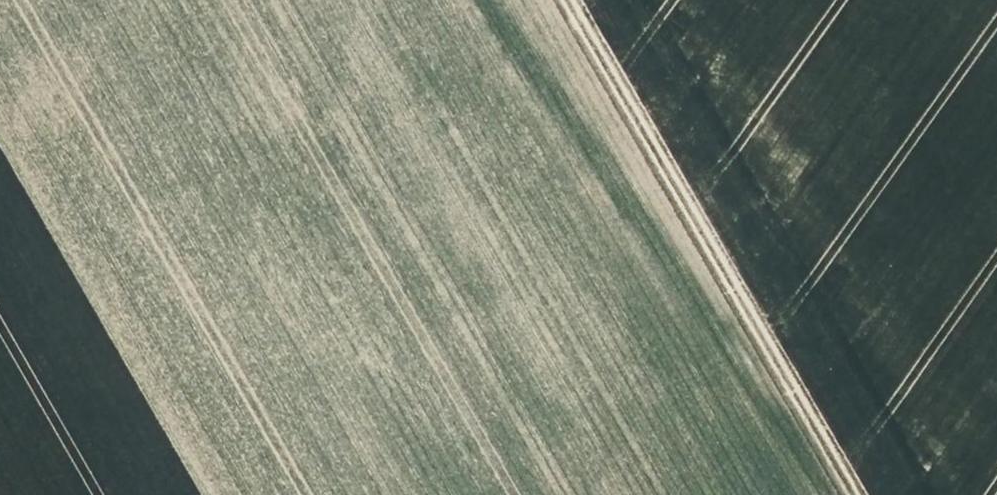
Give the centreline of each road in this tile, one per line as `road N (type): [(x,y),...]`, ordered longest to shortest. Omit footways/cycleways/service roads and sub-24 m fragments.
road 1 (track): [(857,494),(572,0)]

